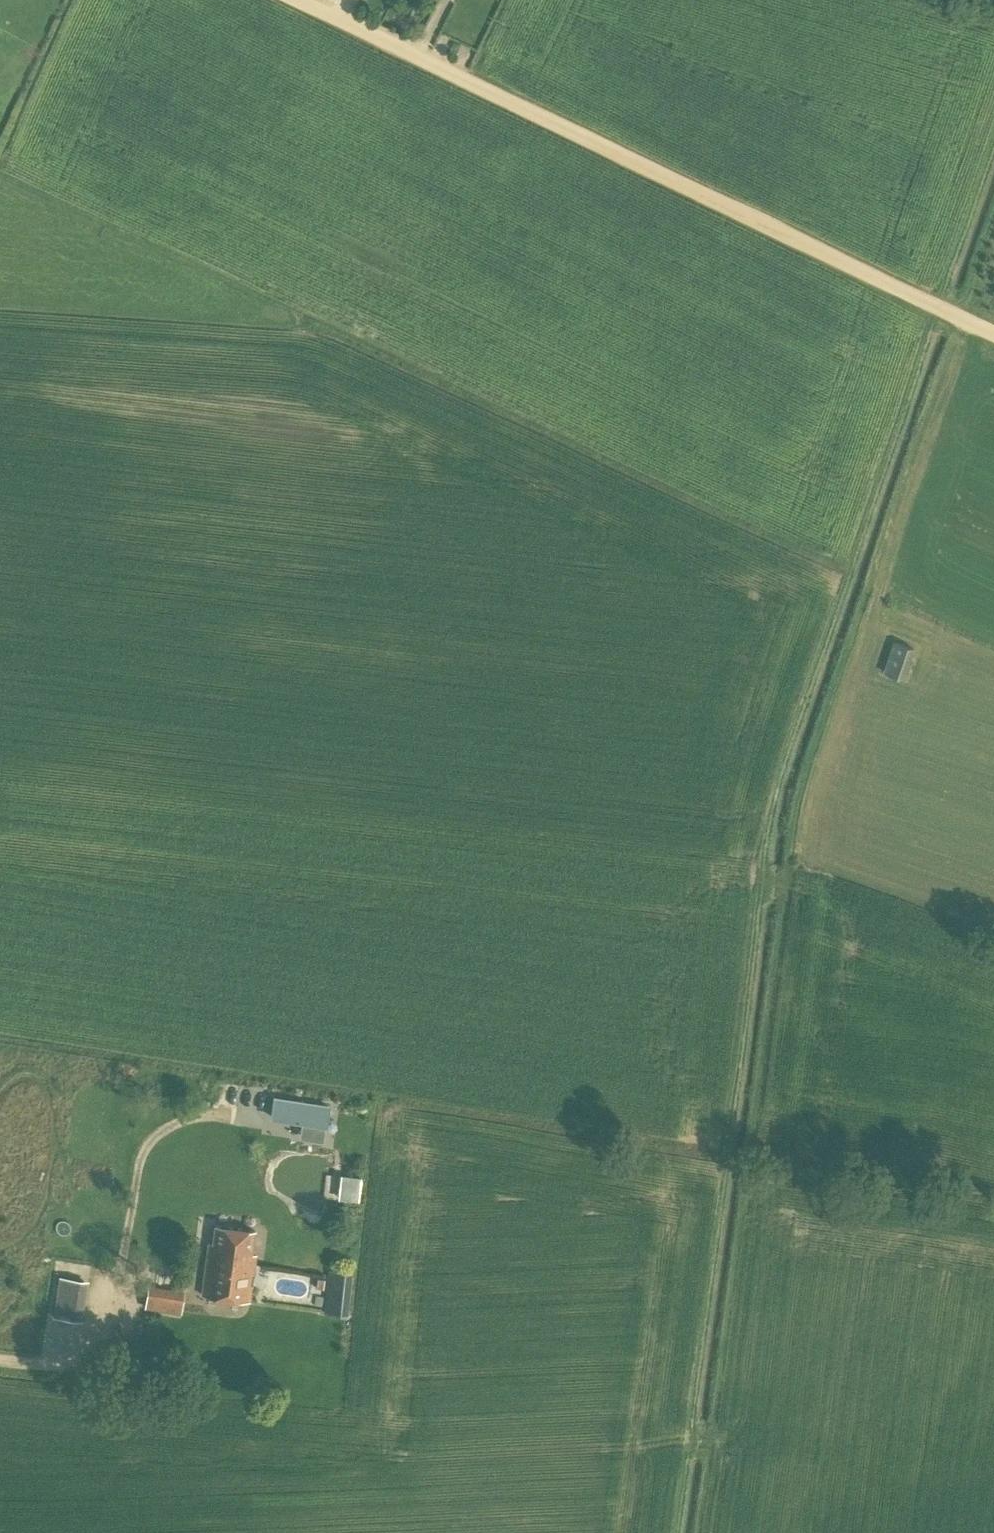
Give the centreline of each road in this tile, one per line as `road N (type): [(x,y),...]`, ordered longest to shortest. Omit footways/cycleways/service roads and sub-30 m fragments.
road 1 (track): [(993,331),(298,0)]

